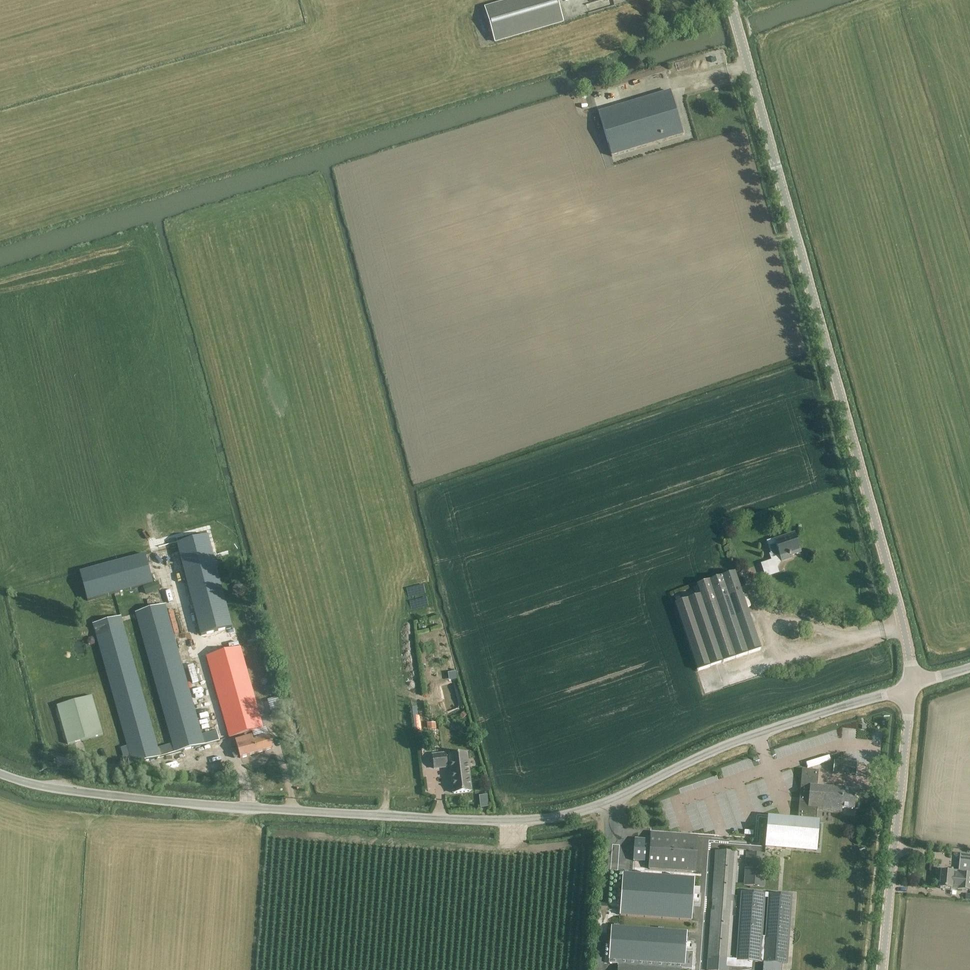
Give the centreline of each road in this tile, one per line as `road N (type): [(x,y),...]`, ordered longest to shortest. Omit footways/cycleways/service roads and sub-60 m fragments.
road 1 (unclassified): [(0,778),(49,796),(119,805),(538,823),(911,684)]
road 2 (unclassified): [(911,684),(905,628),(729,0)]
road 3 (unclassified): [(881,969),(911,684)]

